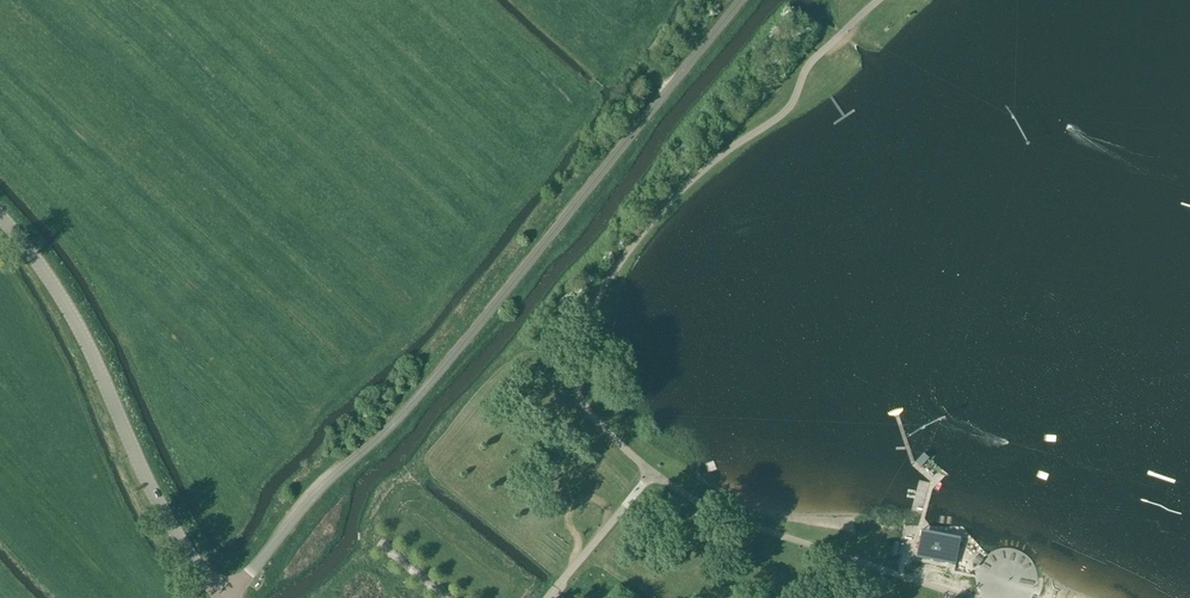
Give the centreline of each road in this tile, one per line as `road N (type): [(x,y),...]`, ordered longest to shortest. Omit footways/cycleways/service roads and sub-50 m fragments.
road 1 (unclassified): [(747,0),(407,408),(316,494),(229,597)]
road 2 (unclassified): [(222,597),(169,520),(57,288),(0,221)]
road 3 (track): [(505,597),(399,511),(337,581),(359,597)]

